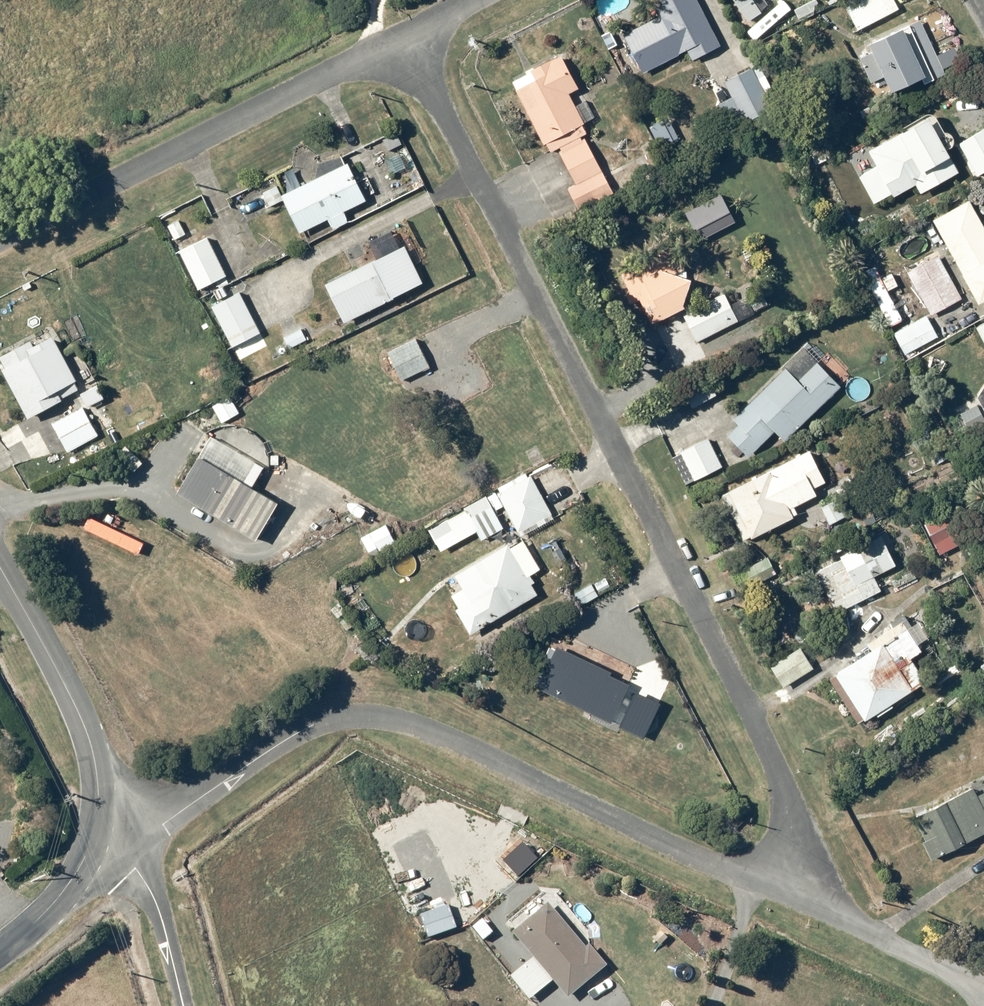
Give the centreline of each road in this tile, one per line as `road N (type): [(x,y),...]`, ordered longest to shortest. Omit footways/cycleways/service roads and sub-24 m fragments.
road 1 (residential): [(406,40),(770,752),(794,848),(782,892)]
road 2 (residential): [(782,892),(445,736),(366,718),(305,730),(162,827),(93,834)]
road 3 (residential): [(406,40),(0,240)]
road 4 (tertiary): [(0,572),(89,743),(93,834)]
road 5 (residential): [(983,997),(782,892)]
road 6 (residential): [(93,834),(149,887),(185,1005)]
road 7 (tertiary): [(0,952),(64,896),(93,834)]

